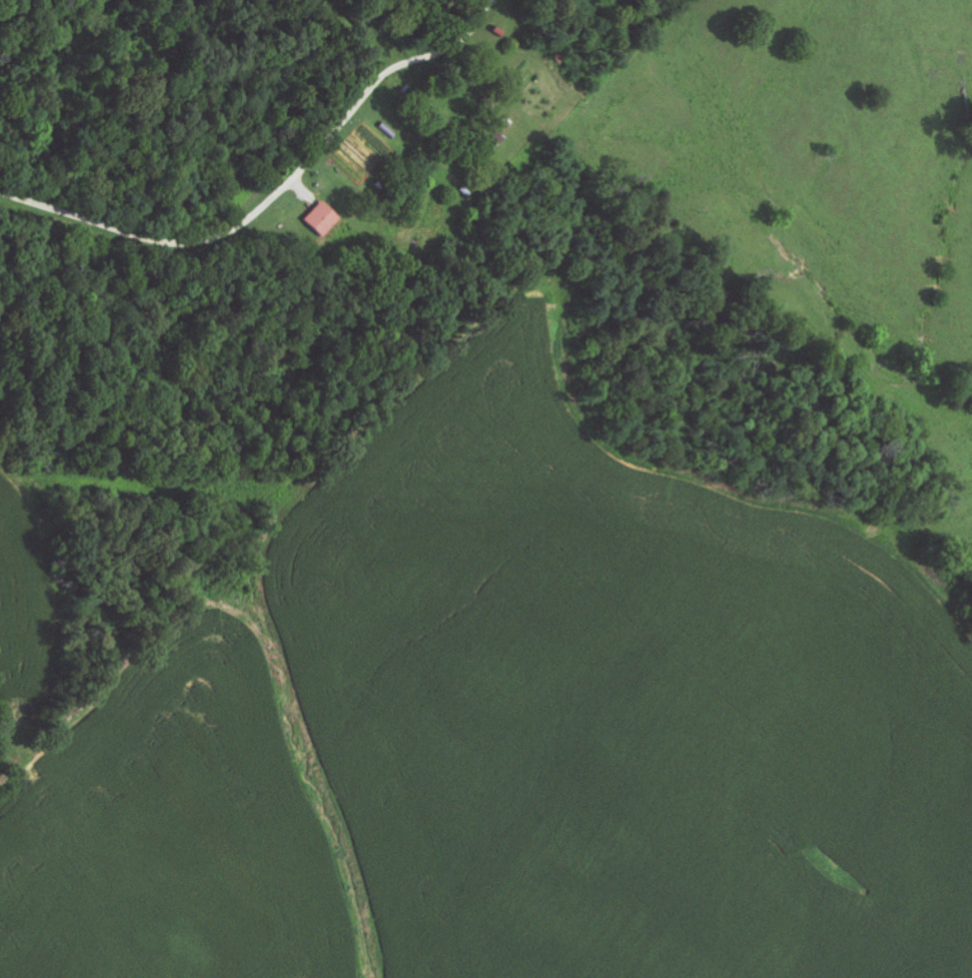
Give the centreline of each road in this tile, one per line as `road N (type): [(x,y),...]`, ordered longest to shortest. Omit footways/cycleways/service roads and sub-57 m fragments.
road 1 (residential): [(821,0),(813,77),(843,196)]

